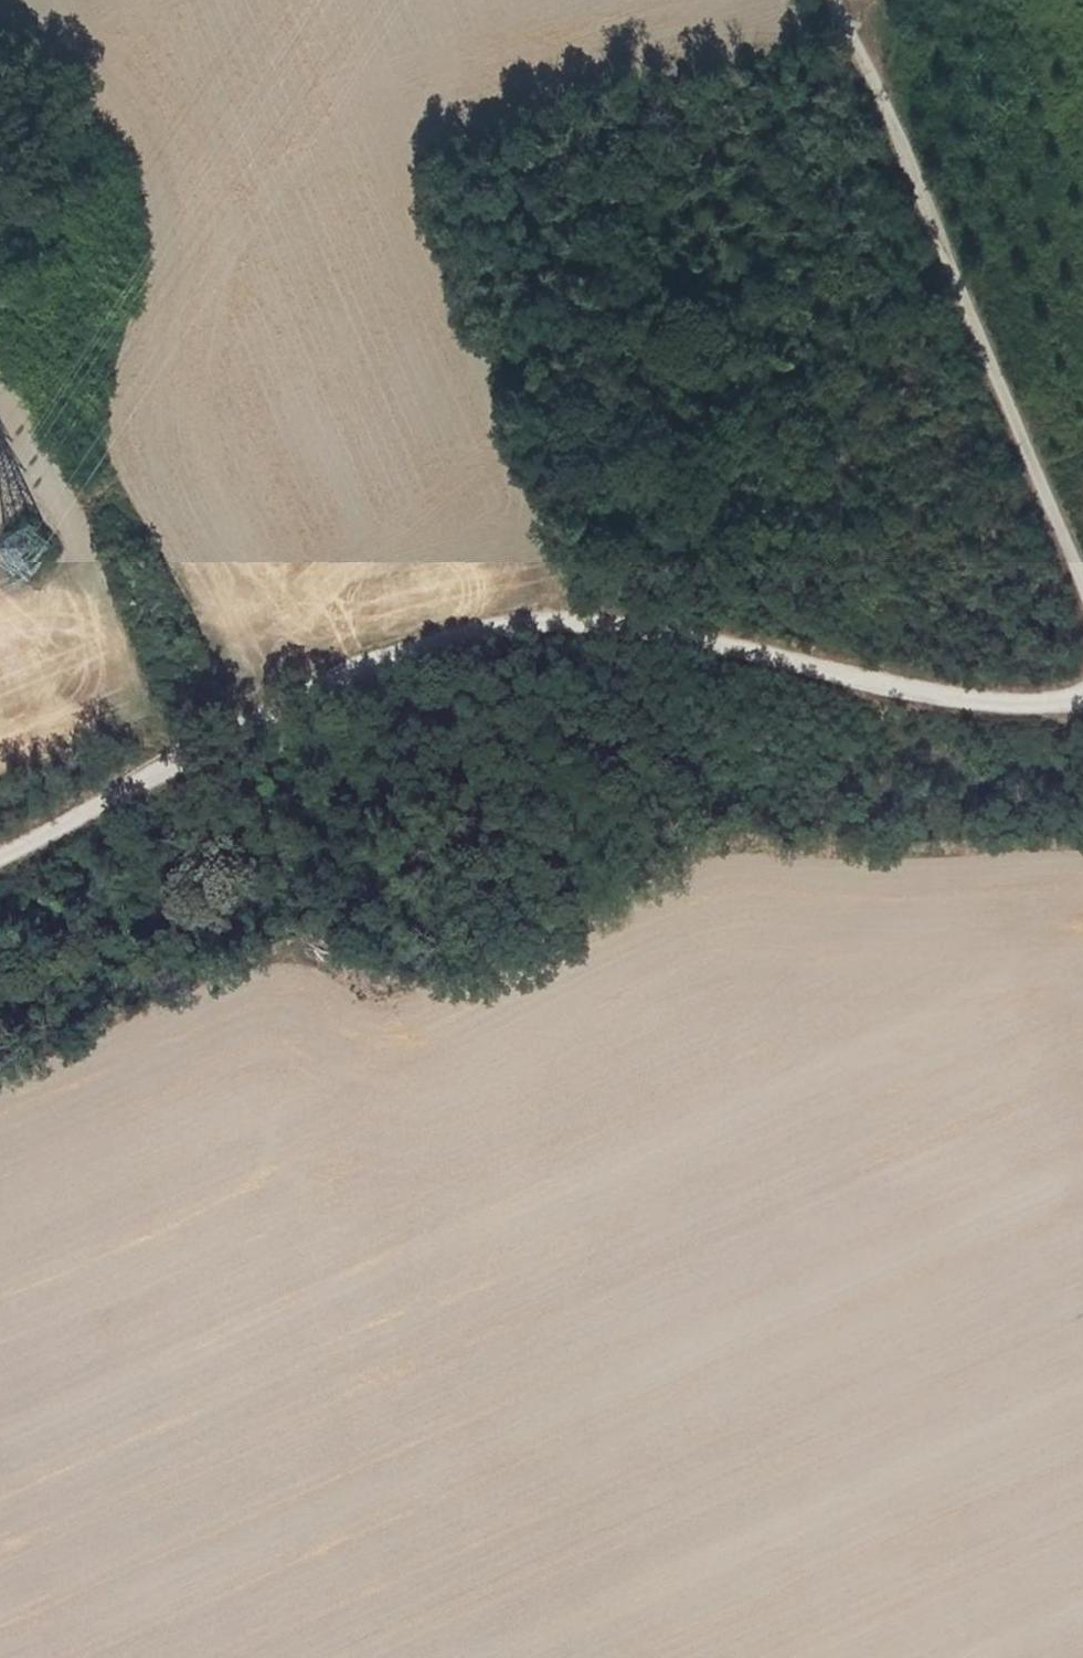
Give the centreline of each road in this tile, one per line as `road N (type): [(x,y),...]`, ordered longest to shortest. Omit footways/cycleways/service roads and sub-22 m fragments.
road 1 (track): [(1082,700),(997,702),(915,693),(657,630),(571,620),(482,629),(321,685),(0,859)]
road 2 (track): [(1082,582),(855,31),(833,0)]

